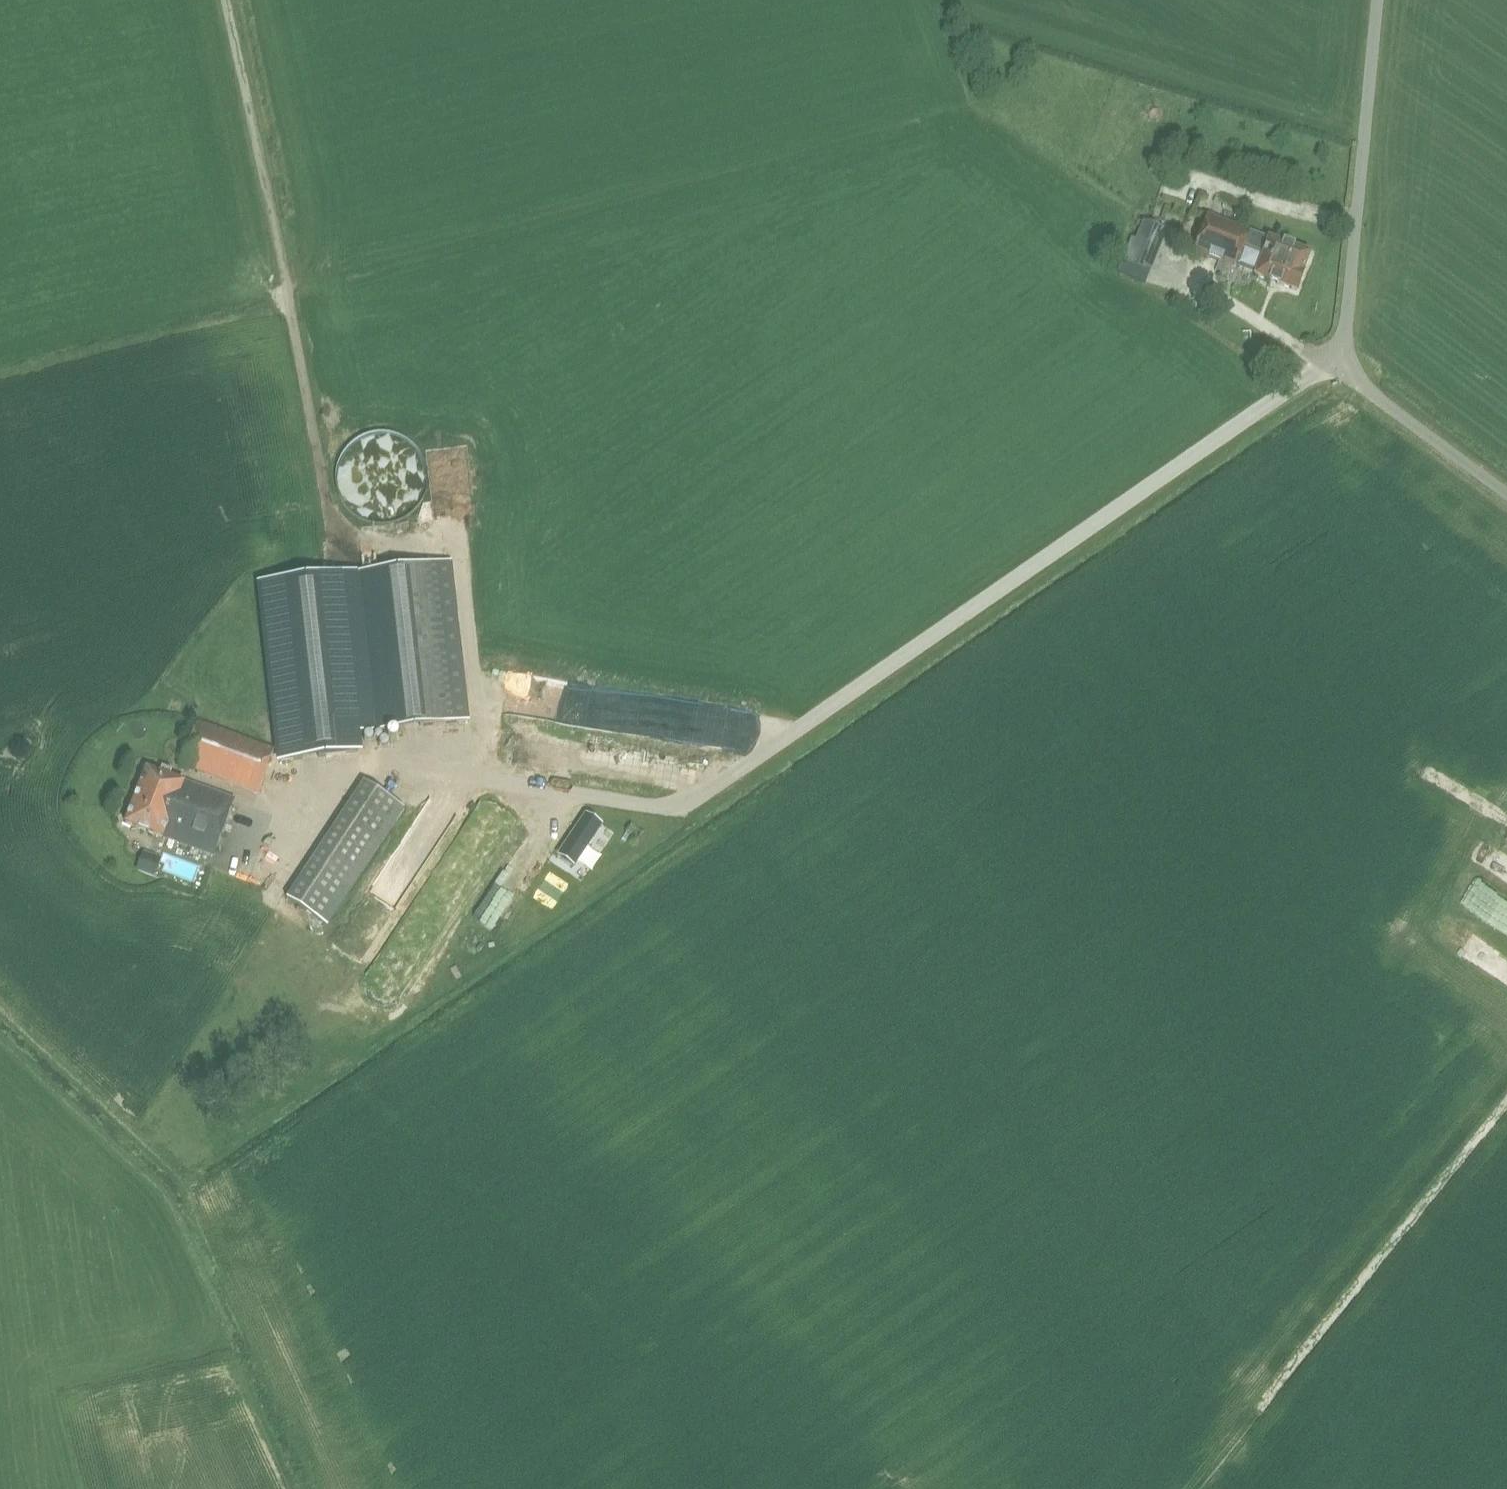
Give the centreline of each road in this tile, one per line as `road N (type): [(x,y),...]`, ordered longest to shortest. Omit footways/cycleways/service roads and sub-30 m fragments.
road 1 (unclassified): [(1506,492),(1335,366),(1376,0)]

